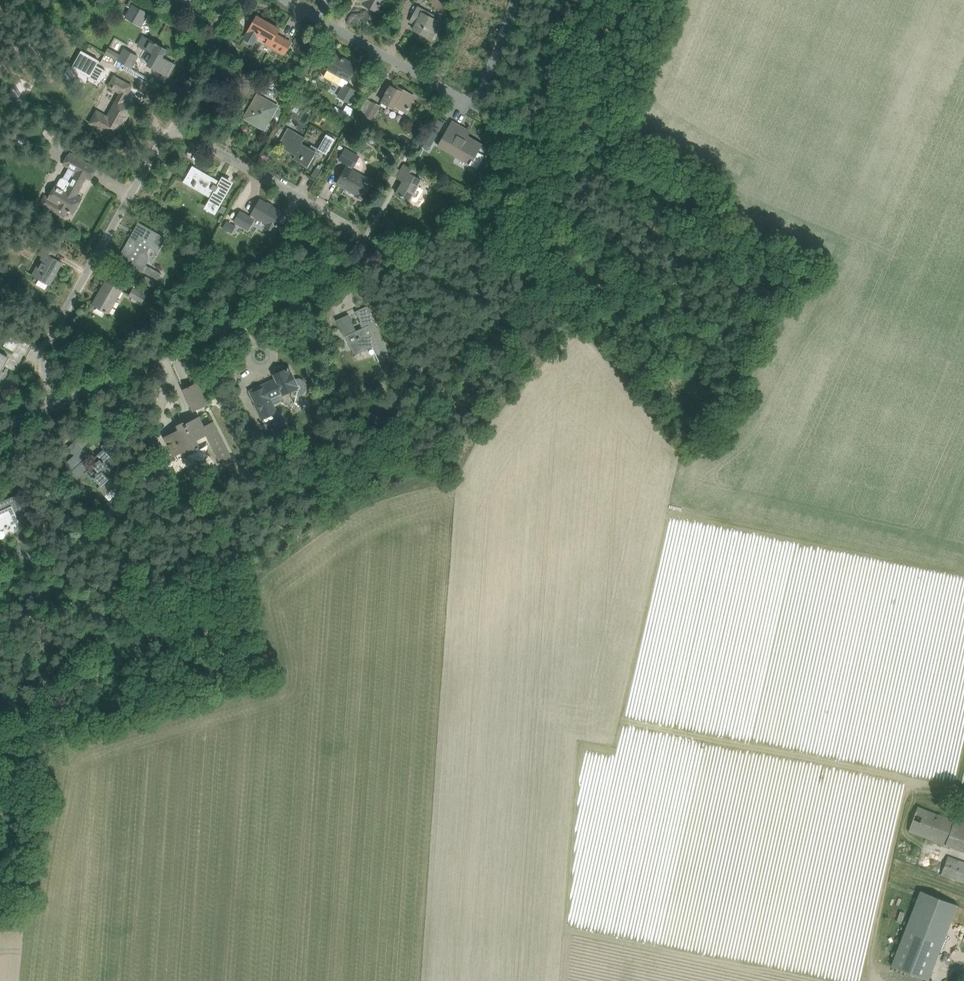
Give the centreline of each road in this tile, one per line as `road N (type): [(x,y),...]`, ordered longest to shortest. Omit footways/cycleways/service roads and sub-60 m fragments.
road 1 (unclassified): [(59,404),(342,273),(361,252),(354,230),(174,131)]
road 2 (unclassified): [(287,0),(464,100),(480,93),(515,0)]
road 3 (unclassified): [(59,404),(44,372),(45,349),(174,131)]

